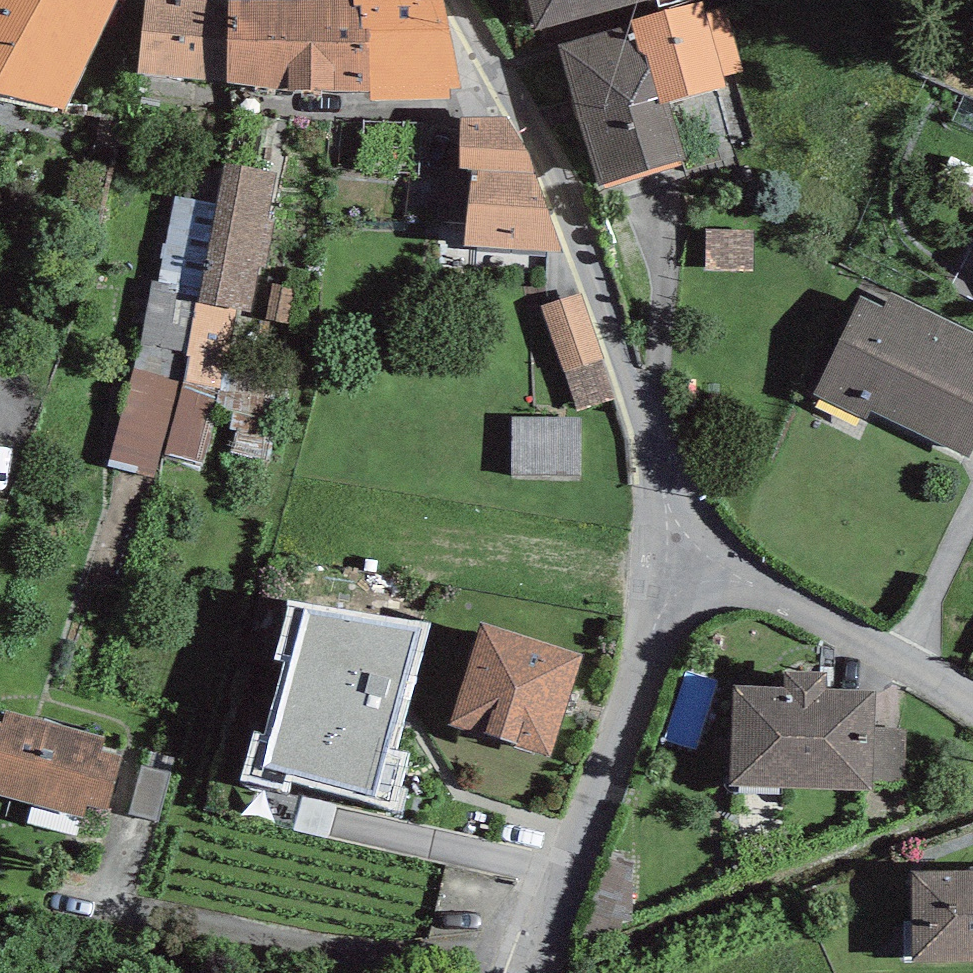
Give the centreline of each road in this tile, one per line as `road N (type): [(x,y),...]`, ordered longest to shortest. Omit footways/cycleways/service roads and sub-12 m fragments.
road 1 (residential): [(684,547),(558,183),(458,0)]
road 2 (residential): [(545,931),(383,955),(128,910),(105,902),(114,875)]
road 3 (residential): [(545,931),(684,547)]
road 4 (residential): [(684,547),(972,710)]

